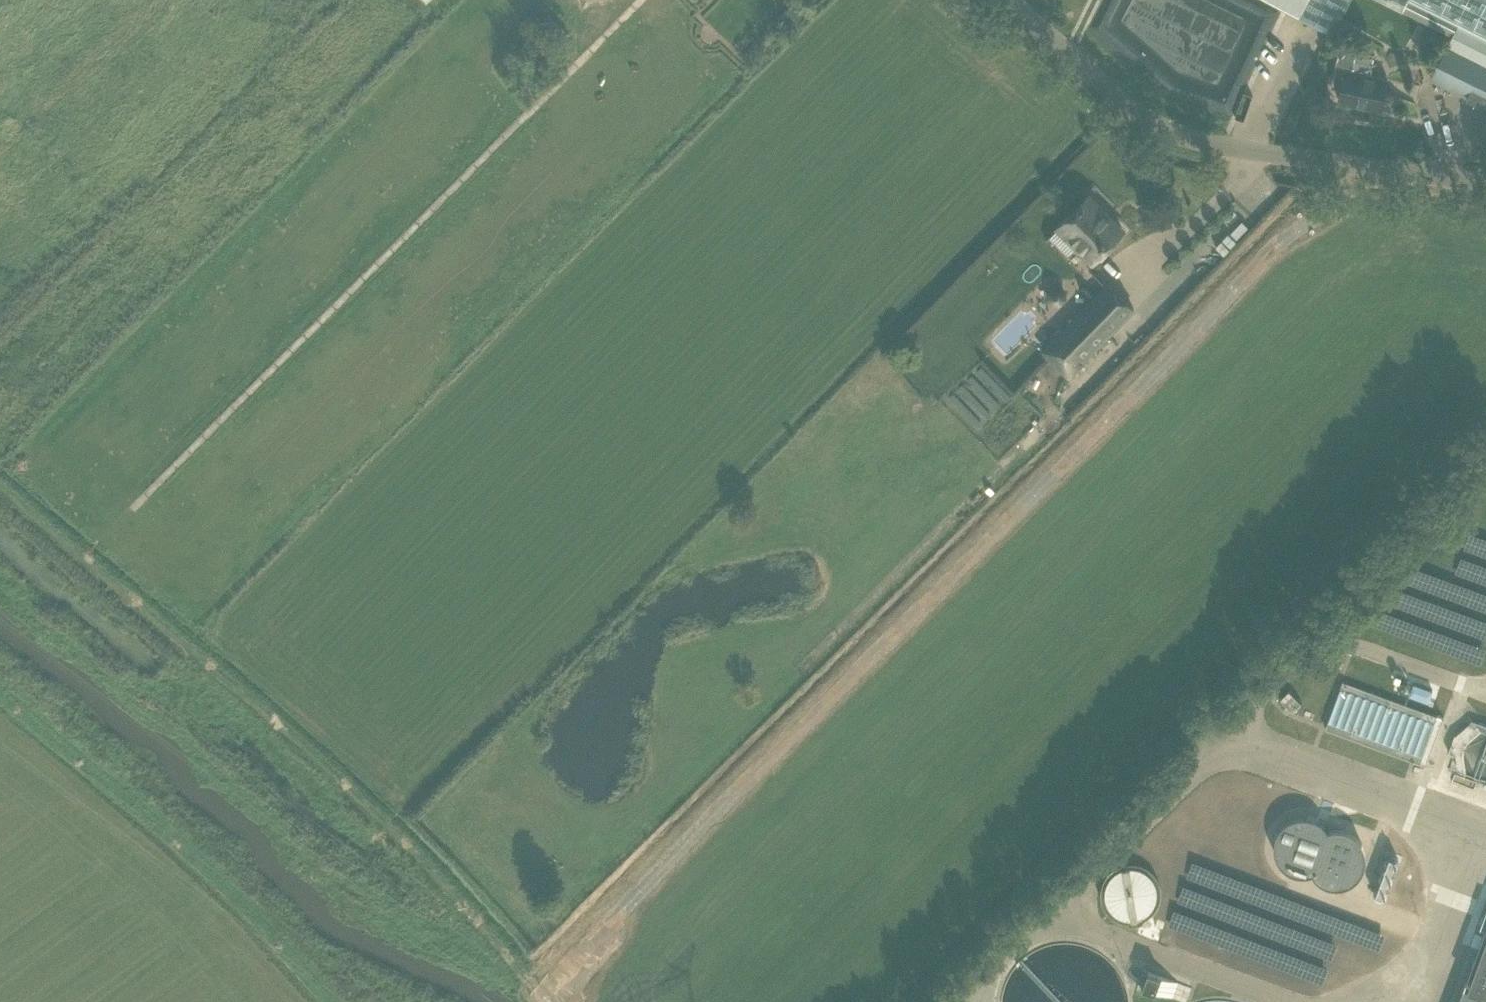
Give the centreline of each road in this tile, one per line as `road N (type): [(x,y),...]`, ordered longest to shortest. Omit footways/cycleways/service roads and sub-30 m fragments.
road 1 (unclassified): [(1485,182),(1161,129),(1008,0)]
road 2 (track): [(0,697),(231,892),(326,1001)]

